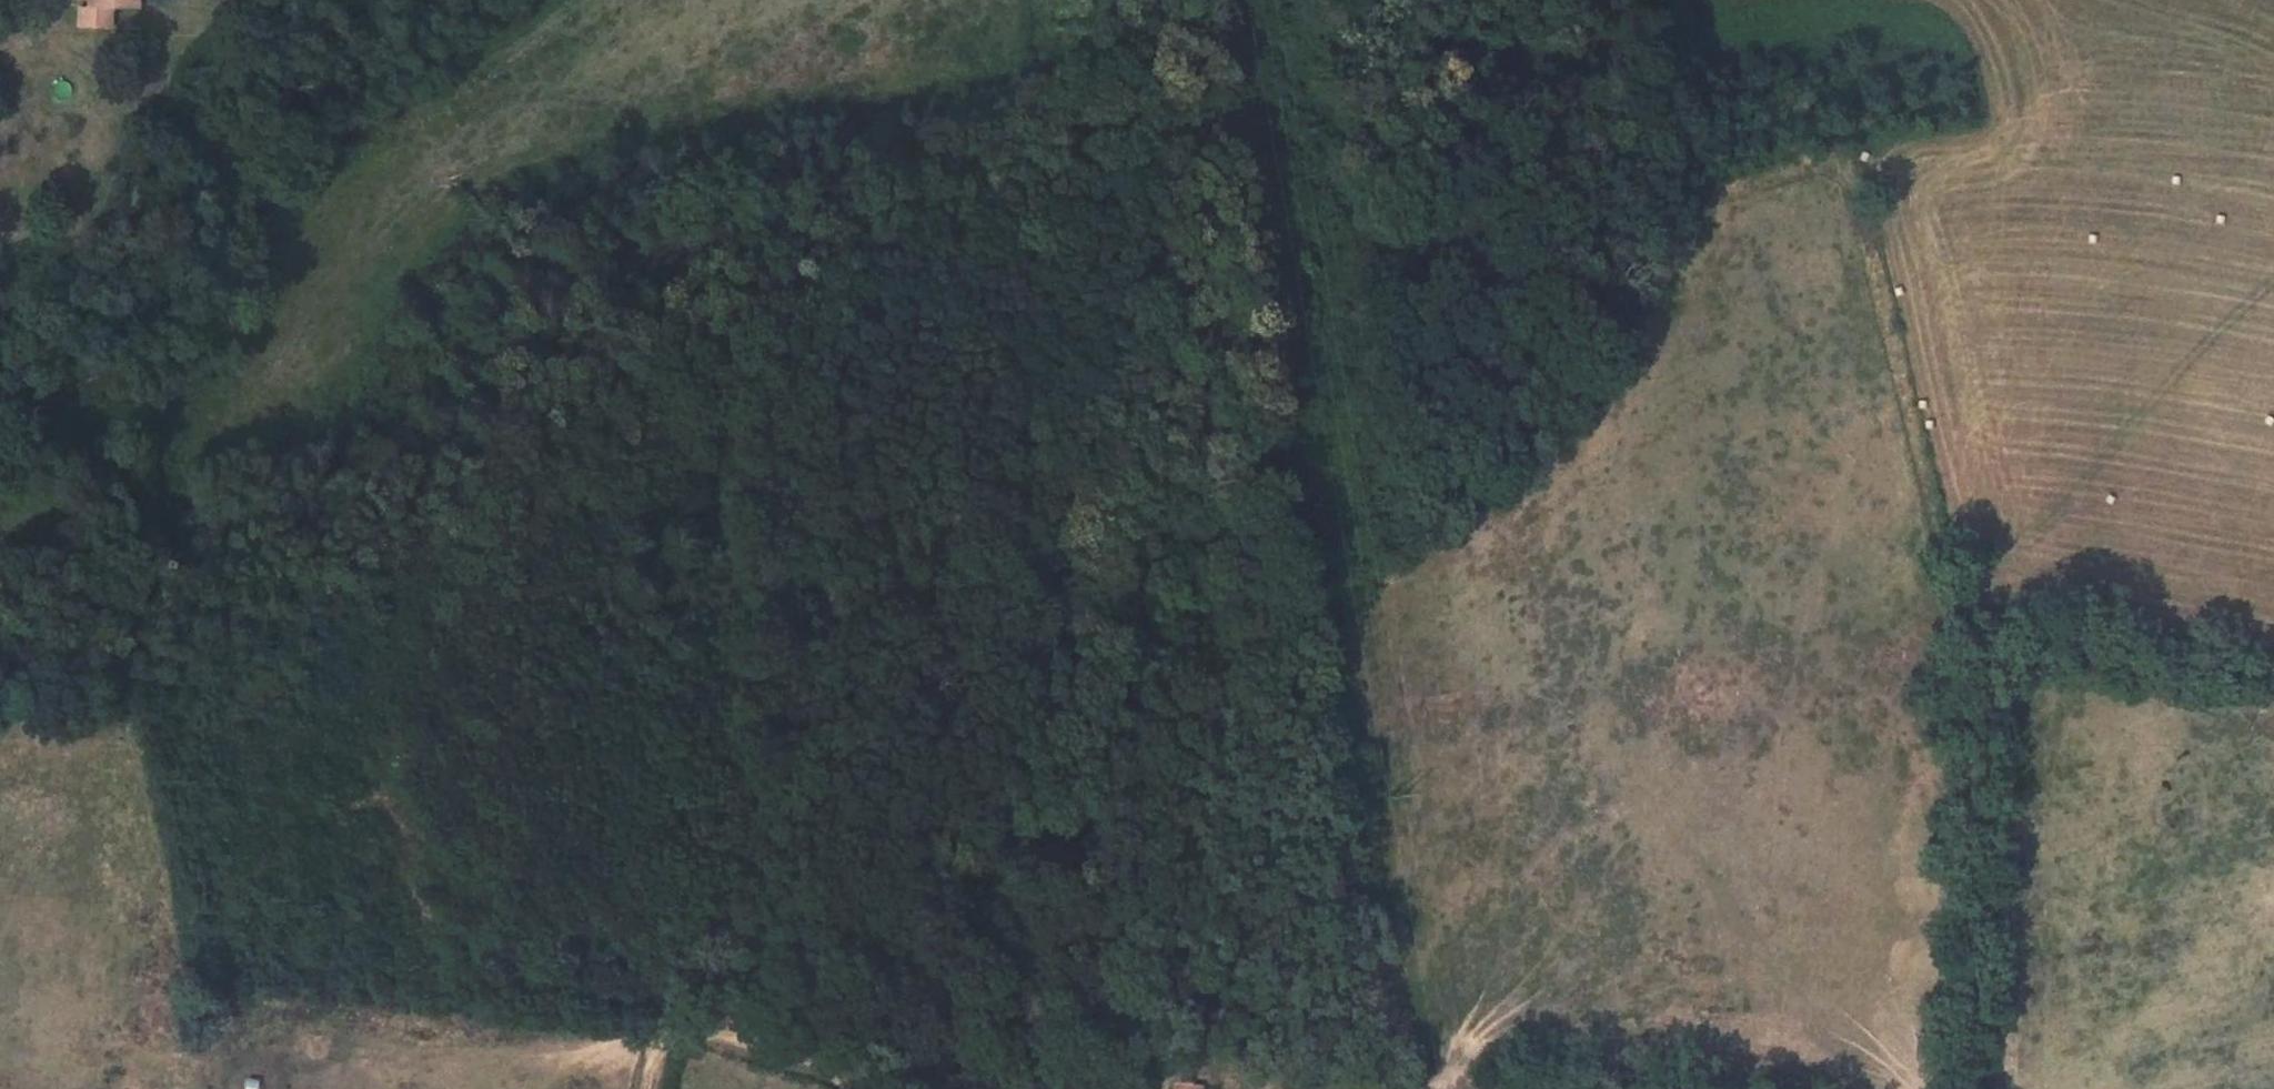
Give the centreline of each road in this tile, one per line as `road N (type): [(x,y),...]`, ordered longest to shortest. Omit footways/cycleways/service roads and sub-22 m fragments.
road 1 (track): [(1972,1088),(1973,752),(1978,683),(1999,646),(2039,628),(2273,673)]
road 2 (track): [(647,1088),(662,1043),(680,1033),(710,1032),(847,1075),(858,1088)]

